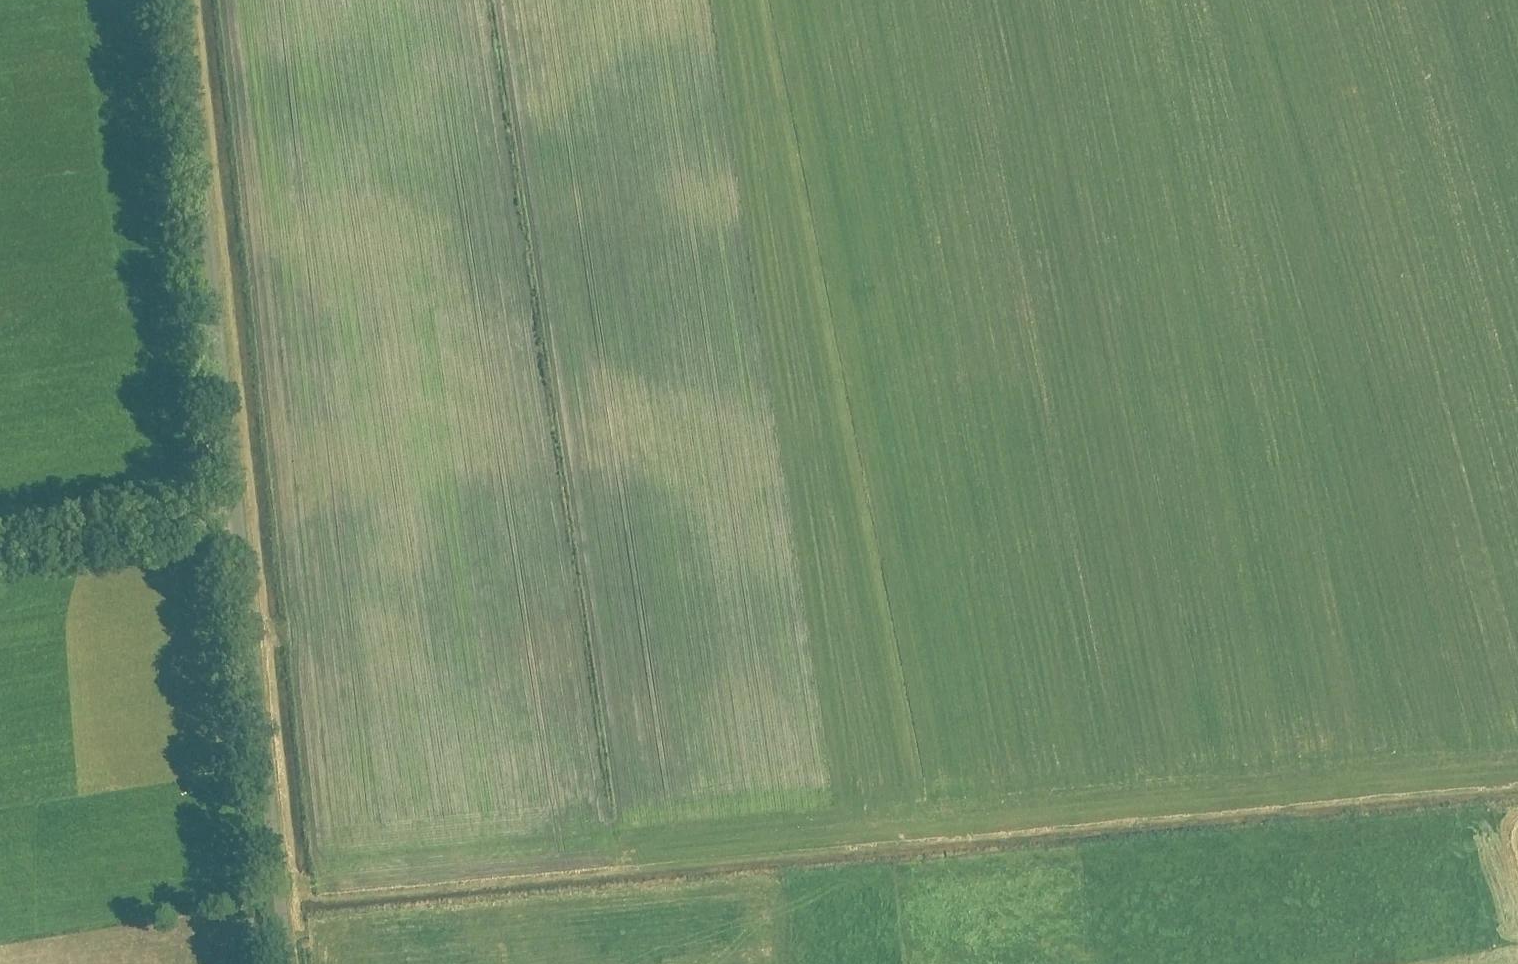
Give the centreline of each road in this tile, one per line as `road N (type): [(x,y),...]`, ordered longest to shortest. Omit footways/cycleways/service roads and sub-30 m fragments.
road 1 (unclassified): [(286,963),(178,0)]

